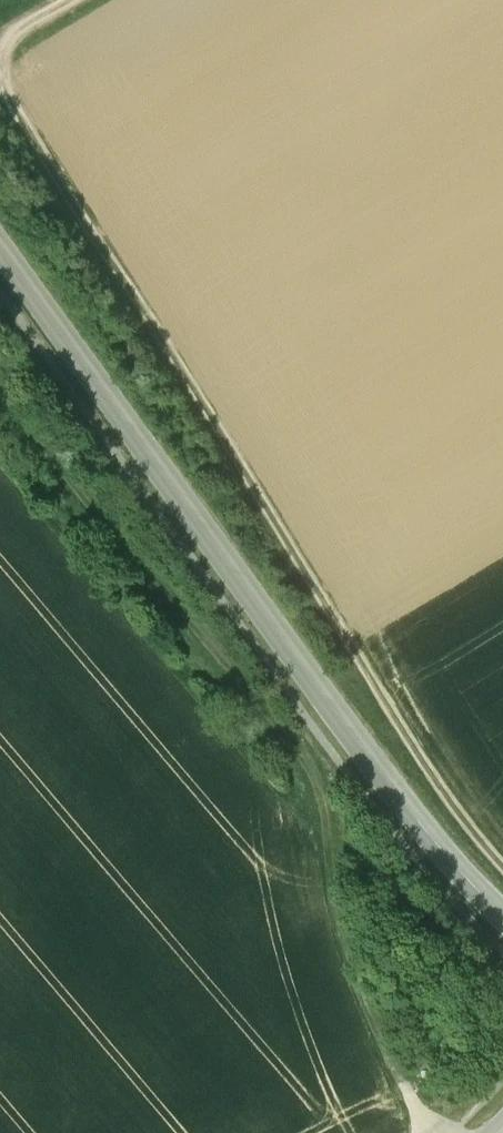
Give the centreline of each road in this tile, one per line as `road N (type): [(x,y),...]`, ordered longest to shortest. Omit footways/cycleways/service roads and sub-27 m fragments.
road 1 (track): [(0,392),(304,755),(321,789),(340,945),(434,1132)]
road 2 (unclassified): [(502,917),(362,751),(0,246)]

